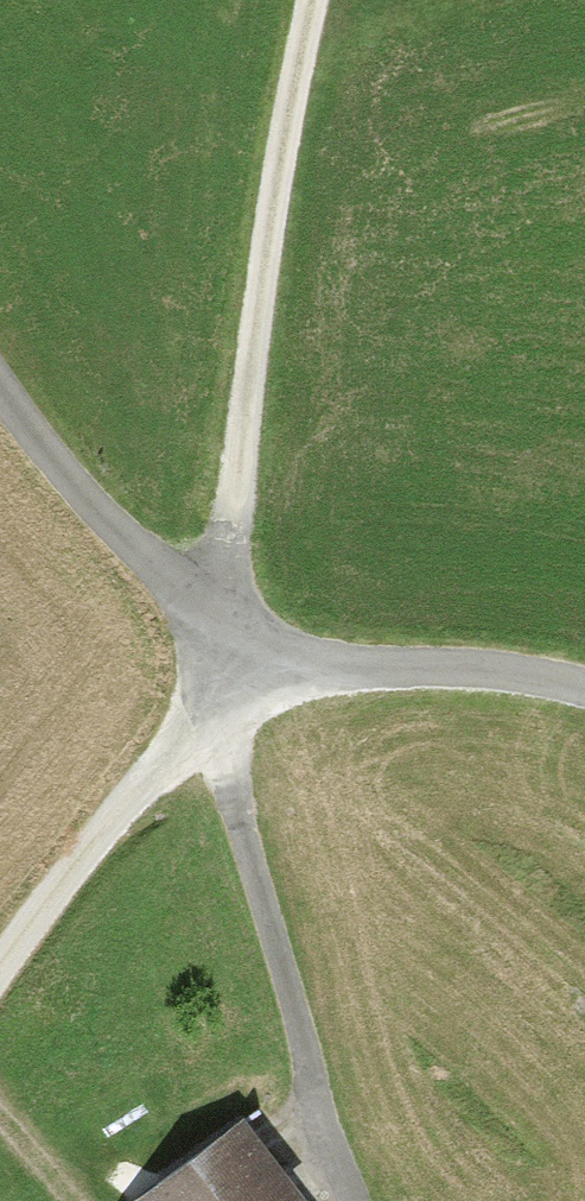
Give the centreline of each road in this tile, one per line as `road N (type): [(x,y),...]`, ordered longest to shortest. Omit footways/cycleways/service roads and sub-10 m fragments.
road 1 (track): [(0,960),(105,812),(231,671),(248,309),(305,0)]
road 2 (unclassified): [(0,402),(62,484),(231,671),(560,681),(584,696)]
road 3 (track): [(231,671),(234,789),(286,1001),(357,1200)]

